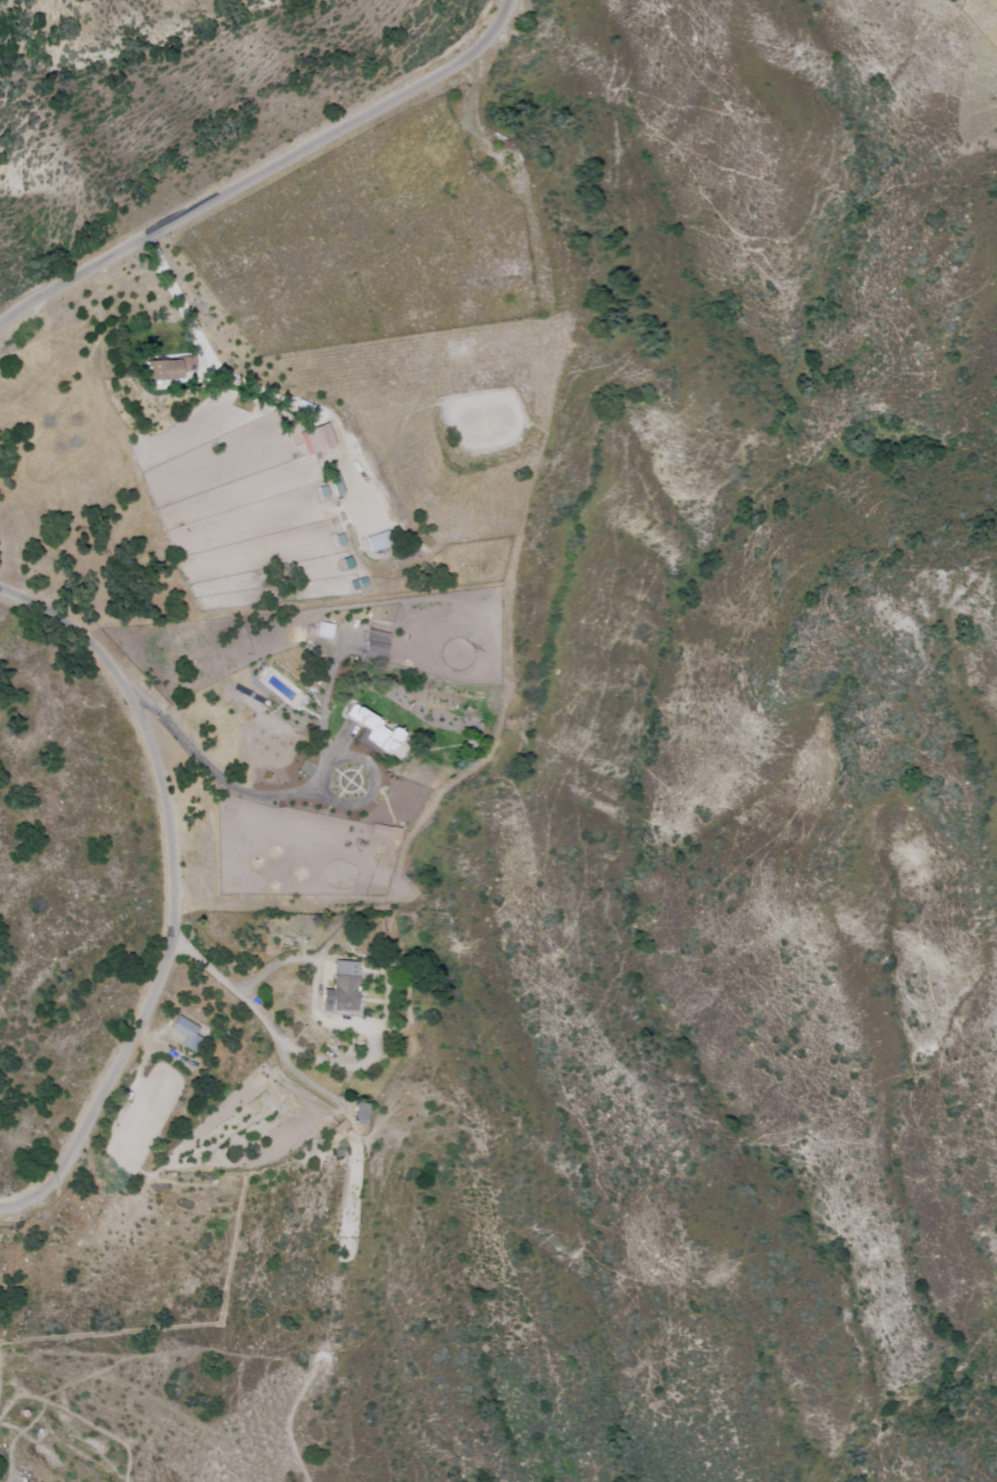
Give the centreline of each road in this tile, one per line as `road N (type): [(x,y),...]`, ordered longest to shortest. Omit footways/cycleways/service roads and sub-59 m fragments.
road 1 (residential): [(0,1206),(37,1195),(53,1179),(91,1113),(164,966),(175,881),(167,795),(127,691),(80,628),(0,582)]
road 2 (residential): [(0,324),(35,293),(461,54),(482,37),(501,0)]

